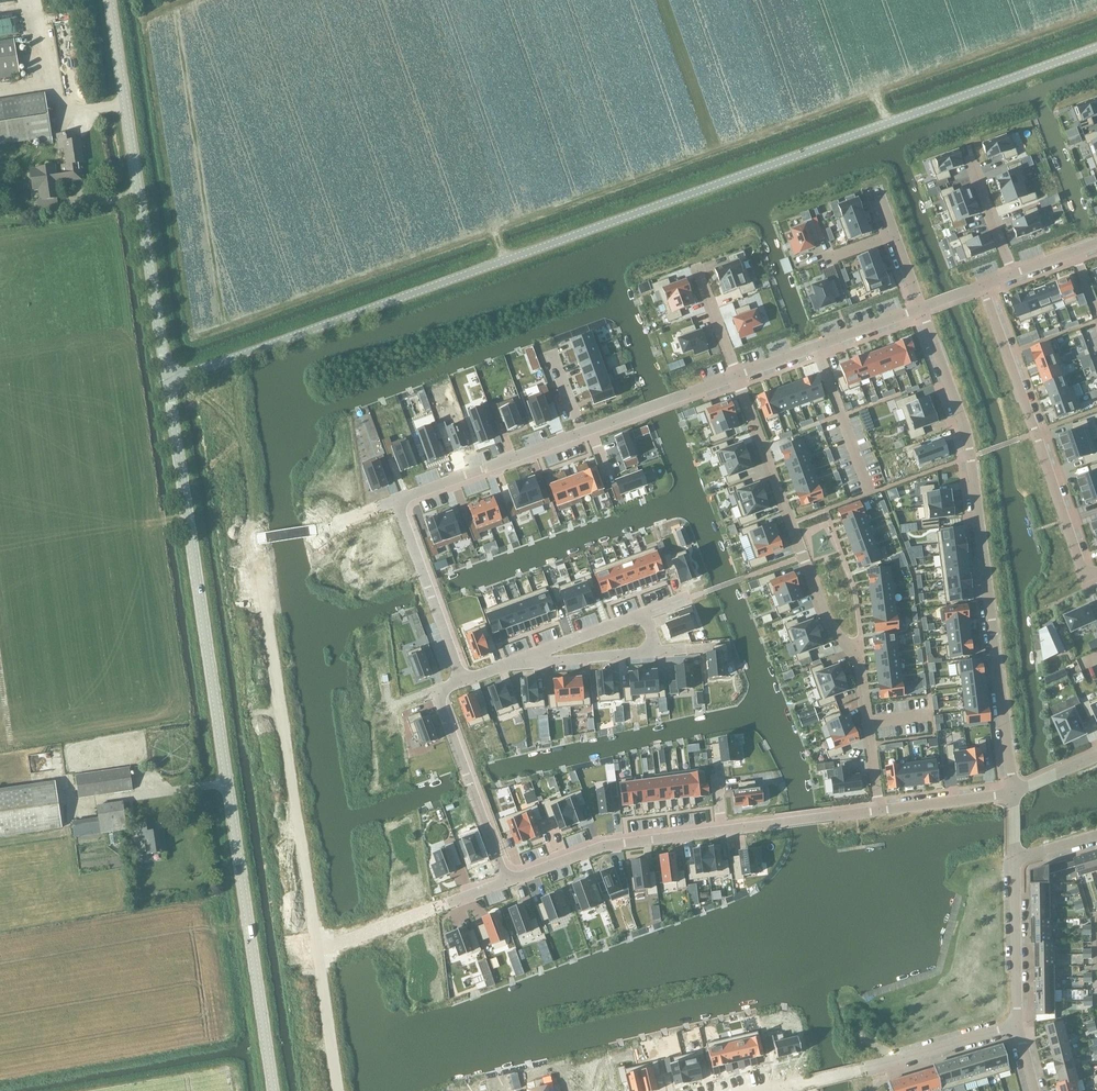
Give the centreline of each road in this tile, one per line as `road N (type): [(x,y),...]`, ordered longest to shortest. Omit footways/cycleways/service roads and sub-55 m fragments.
road 1 (unclassified): [(168,381),(1096,49)]
road 2 (unclassified): [(273,1090),(168,381)]
road 3 (residential): [(397,500),(341,520),(264,596),(339,1090)]
road 4 (residential): [(921,308),(970,456),(1011,794)]
road 5 (residential): [(737,377),(825,620),(858,655),(879,811)]
road 6 (unclassified): [(168,381),(110,0)]
road 7 (residential): [(879,811),(621,842),(507,881)]
road 8 (residential): [(982,285),(1082,568),(1096,572)]
road 9 (residential): [(467,679),(441,690),(507,881)]
road 10 (residential): [(1018,1025),(807,1084)]
road 11 (residential): [(921,308),(737,377)]
road 12 (residential): [(580,434),(397,500)]
road 13 (residential): [(397,500),(467,679)]
road 14 (residential): [(517,661),(646,651),(651,631),(637,617)]
road 15 (residential): [(1018,1025),(1015,860)]
road 16 (residential): [(1011,794),(879,811)]
road 17 (residential): [(965,153),(1013,274)]
road 18 (residential): [(637,617),(517,661)]

